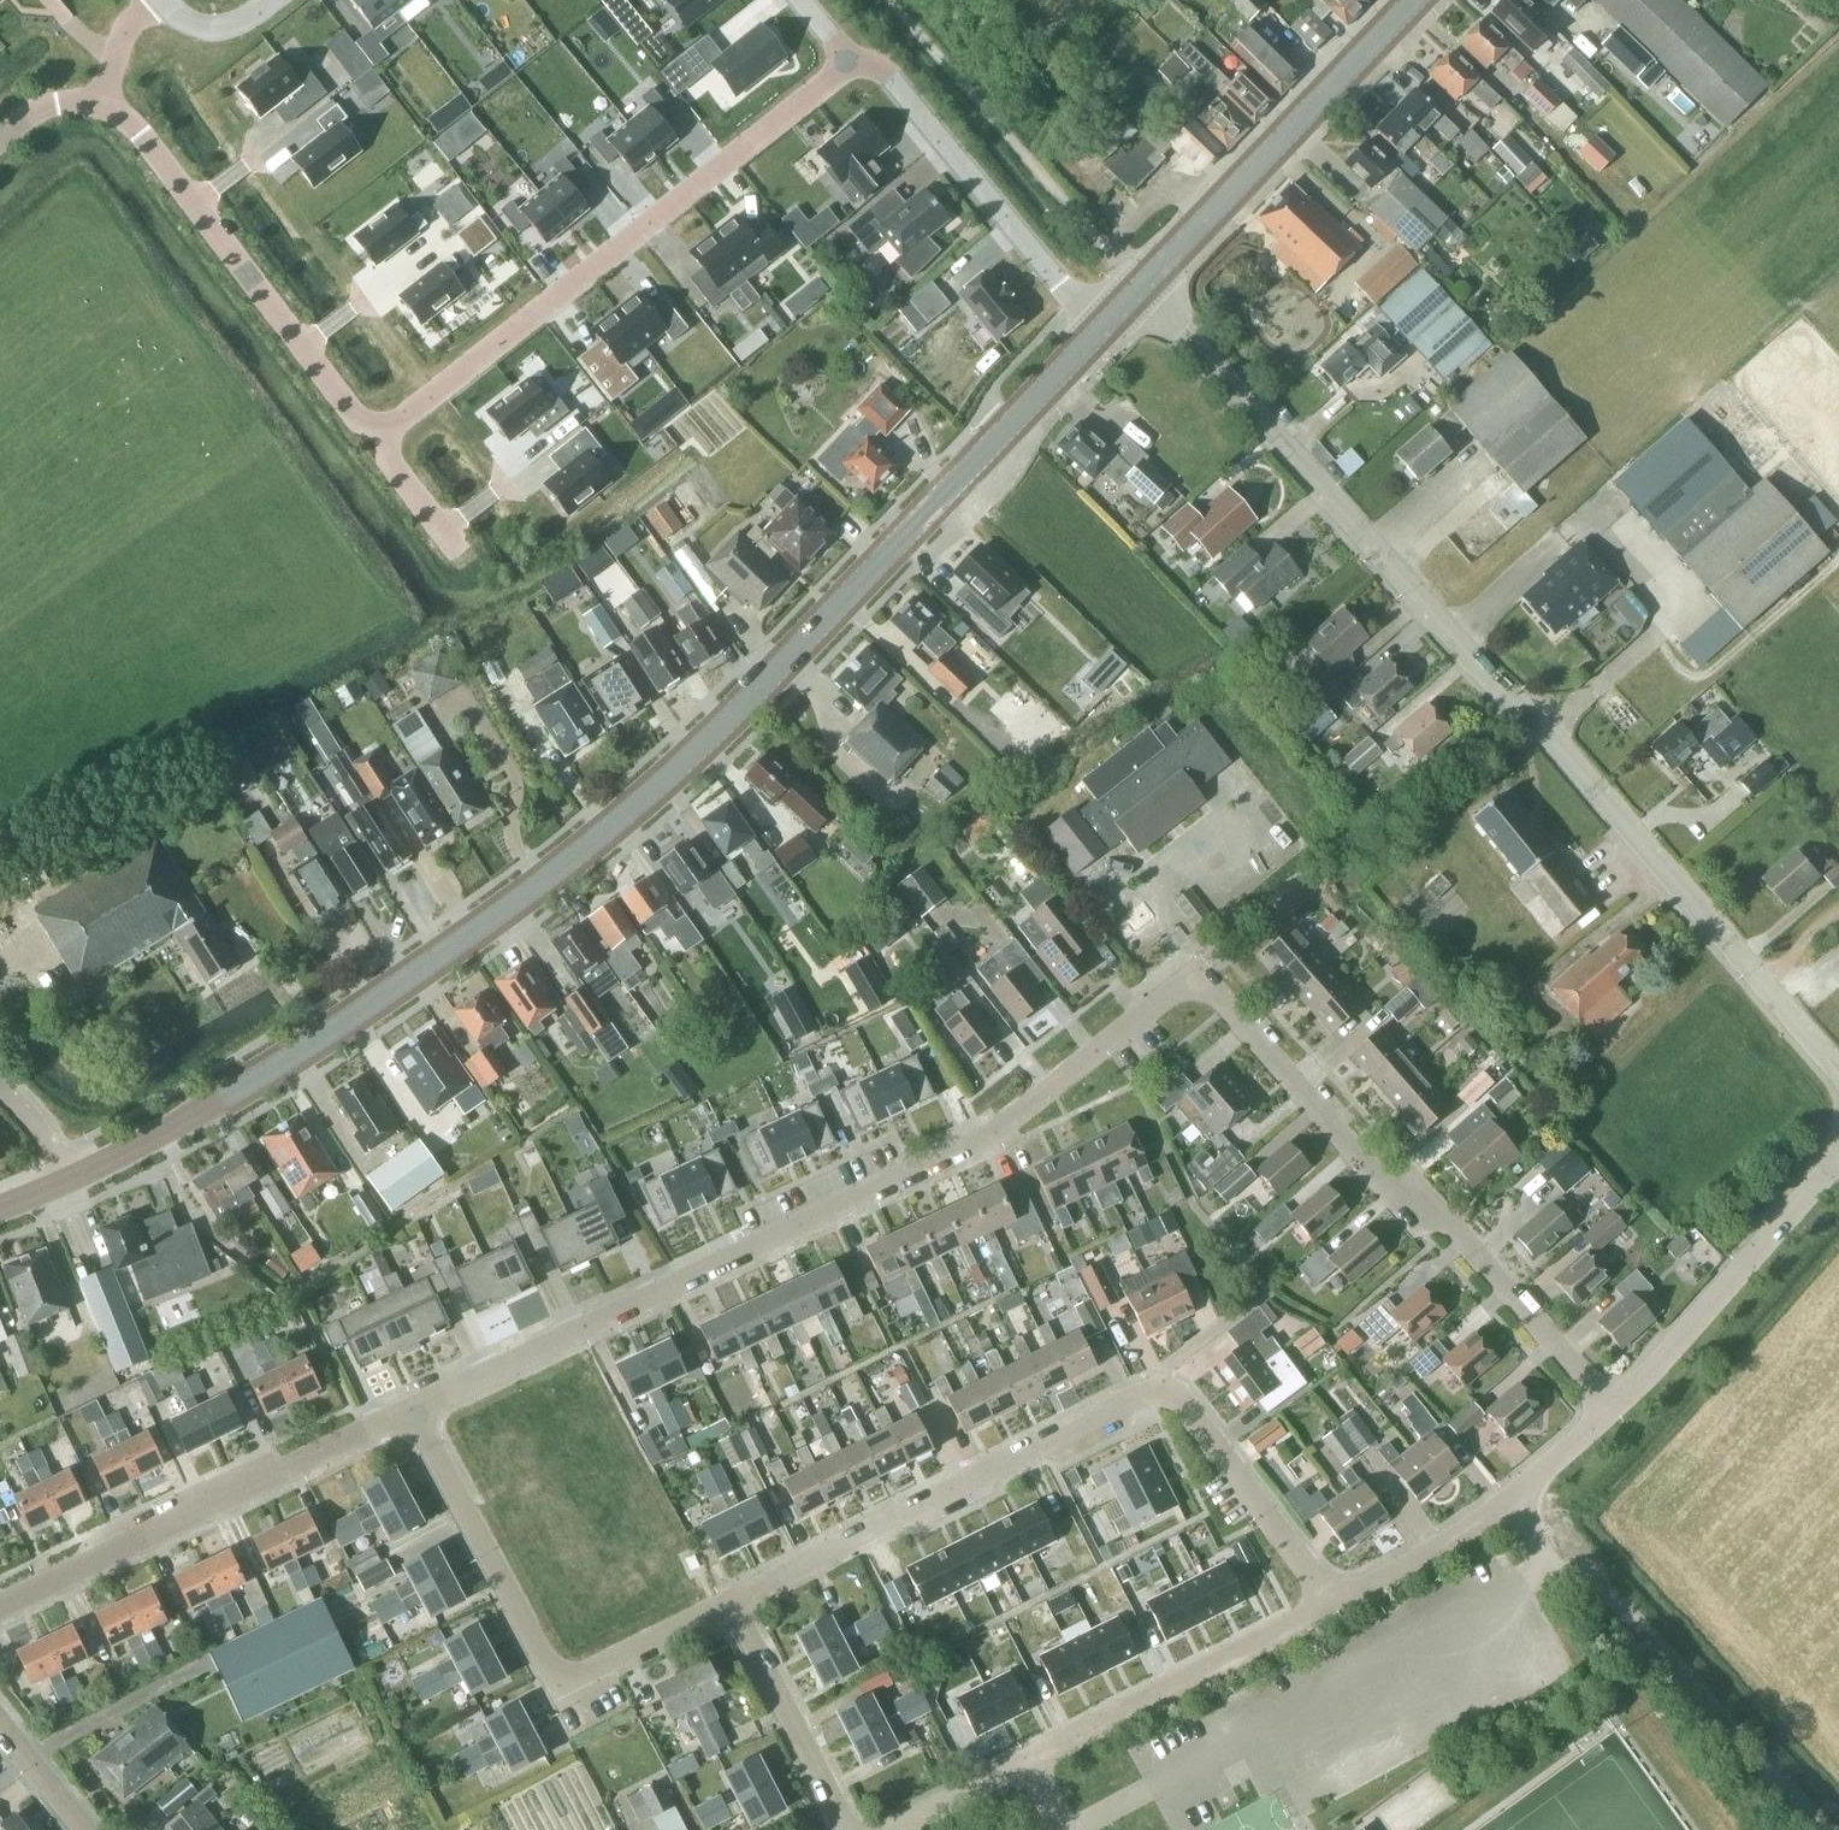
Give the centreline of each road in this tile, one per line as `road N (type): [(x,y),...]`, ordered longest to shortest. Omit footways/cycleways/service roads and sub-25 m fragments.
road 1 (primary): [(65,1181),(349,1023),(544,882),(740,711),(1104,329)]
road 2 (unclassified): [(1838,1074),(1142,287)]
road 3 (residential): [(416,1409),(989,1138),(1112,1048),(1165,997)]
road 4 (residential): [(735,1604),(1152,1394),(1181,1404),(1313,1573),(1330,1608)]
road 5 (residential): [(1611,1407),(1445,1211),(1368,1172),(1229,1006),(1196,981),(1165,997)]
road 6 (residential): [(386,432),(859,60)]
road 7 (residential): [(416,1409),(543,1664),(559,1677),(579,1677),(735,1604)]
road 8 (unclassified): [(893,1829),(1330,1608)]
road 9 (residential): [(0,1607),(416,1409)]
road 10 (residential): [(386,432),(355,413),(138,129),(102,105)]
road 11 (primary): [(1142,287),(1414,0)]
road 12 (track): [(889,0),(1142,287)]
road 13 (residential): [(859,60),(882,68),(1104,329)]
road 14 (unclassified): [(1330,1608),(1472,1527),(1611,1407)]
road 15 (unclassified): [(1611,1407),(1838,1162)]
road 16 (residential): [(853,1829),(735,1604)]
road 17 (residential): [(88,1829),(0,1717)]
road 18 (residential): [(457,552),(395,466),(386,432)]
road 19 (residential): [(102,105),(125,35),(161,0)]
road 20 (residential): [(271,0),(223,28),(189,23),(165,0)]

